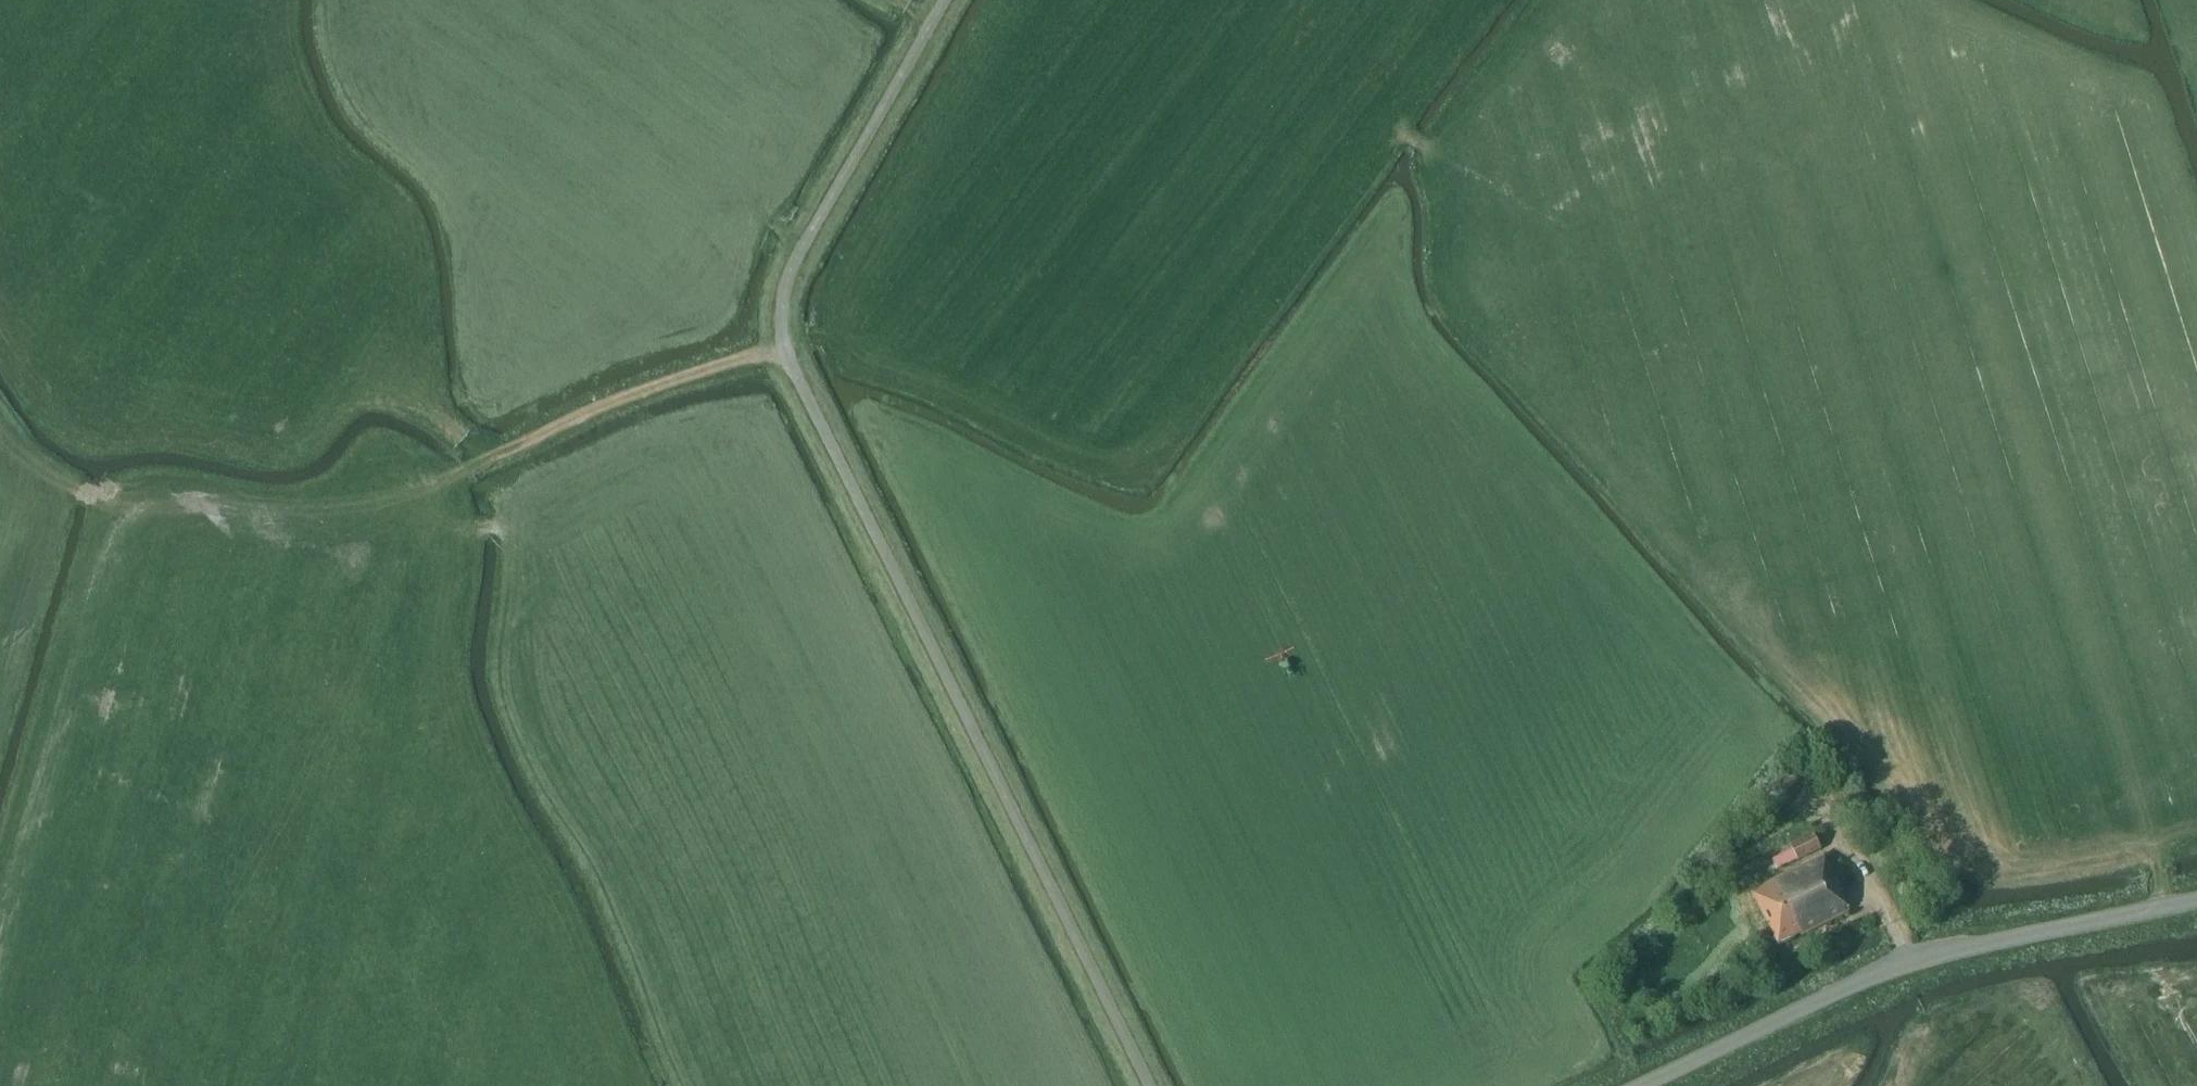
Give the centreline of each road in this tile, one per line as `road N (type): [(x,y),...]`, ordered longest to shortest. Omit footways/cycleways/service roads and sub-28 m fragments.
road 1 (unclassified): [(1151,1085),(800,385),(784,336),(792,267),(945,0)]
road 2 (unclassified): [(1640,1085),(1900,966),(2196,900)]

